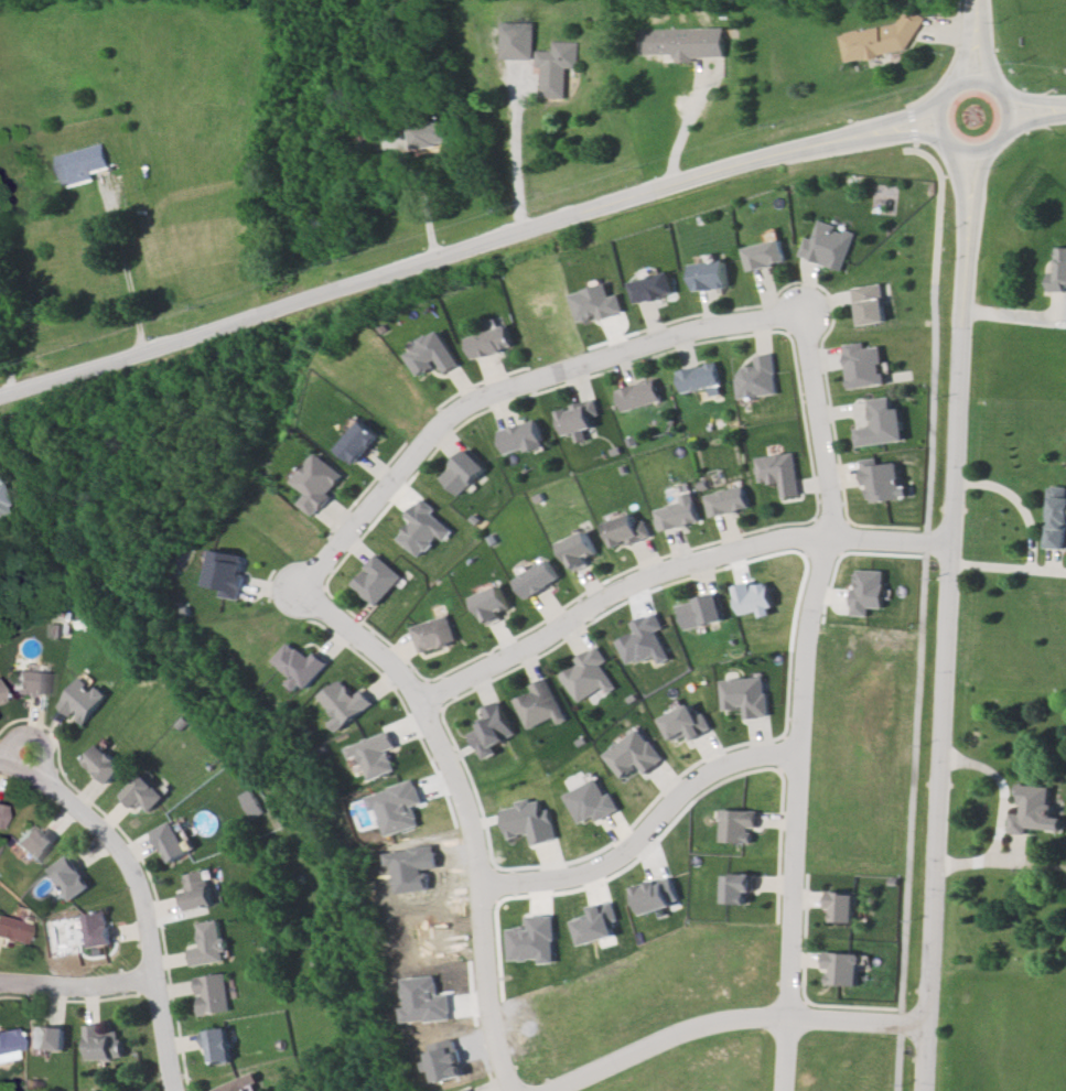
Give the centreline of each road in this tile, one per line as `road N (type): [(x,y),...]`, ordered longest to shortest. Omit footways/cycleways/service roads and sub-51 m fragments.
road 1 (residential): [(925,1090),(967,253)]
road 2 (secondary): [(0,395),(785,151)]
road 3 (residential): [(782,1090),(811,575),(831,537),(804,312)]
road 4 (residential): [(306,596),(448,411),(609,352),(804,312)]
road 5 (residential): [(955,544),(795,536),(668,571),(591,605),(420,707)]
road 6 (residential): [(513,1090),(489,1006),(478,888),(438,732),(392,670),(306,596)]
road 7 (residential): [(0,749),(43,761),(76,785),(146,879),(158,923),(169,1090)]
road 8 (residential): [(926,1026),(787,1017),(681,1033),(542,1090)]
road 9 (residential): [(801,749),(721,761),(618,858),(478,888)]
road 10 (secondary): [(939,122),(950,143),(972,152),(1001,141),(1010,112),(1000,93),(970,82),(947,95),(939,122)]
road 11 (secondary): [(947,95),(912,115),(785,151)]
road 12 (secondary): [(785,151),(915,133),(950,143)]
road 13 (residential): [(0,991),(160,983)]

